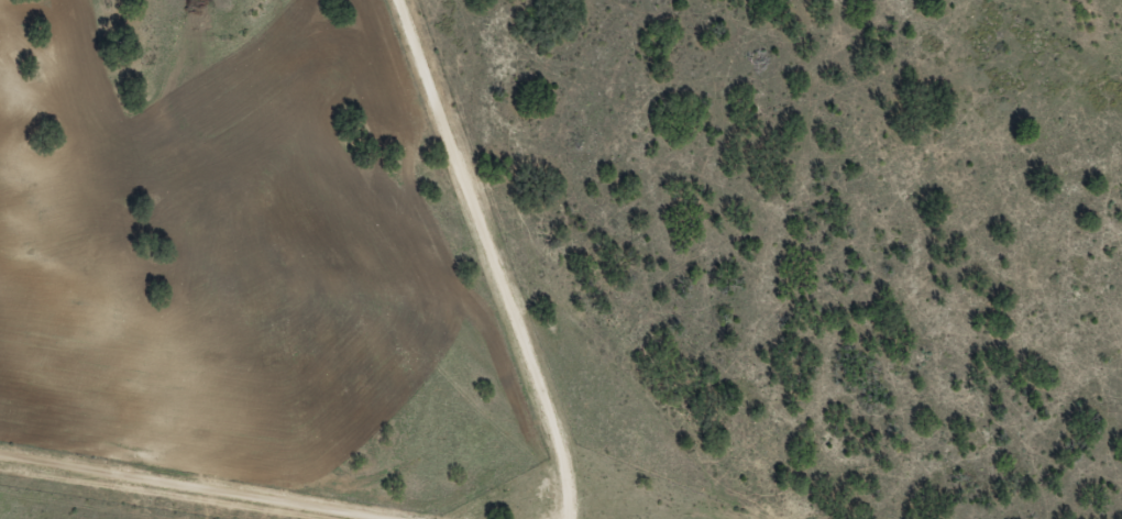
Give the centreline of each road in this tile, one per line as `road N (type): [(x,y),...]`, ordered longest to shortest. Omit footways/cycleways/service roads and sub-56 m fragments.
road 1 (residential): [(351,518),(0,477)]

